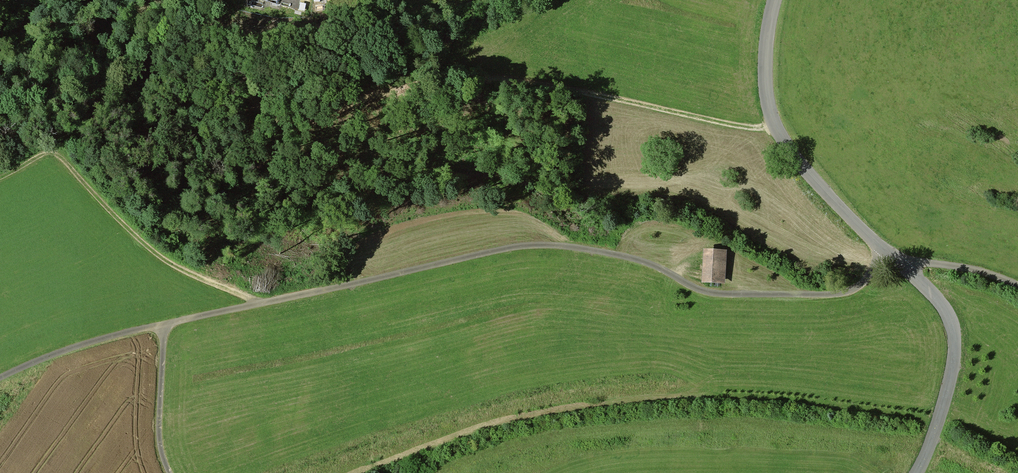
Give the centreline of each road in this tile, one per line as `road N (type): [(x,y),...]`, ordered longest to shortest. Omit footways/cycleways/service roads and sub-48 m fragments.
road 1 (track): [(882,249),(874,272),(846,293),(733,295),(698,291),(623,255),(535,245),(130,332),(0,380)]
road 2 (tertiary): [(916,472),(950,369),(950,328),(934,298),(822,187),(778,130),(767,72),(777,0)]
road 3 (track): [(778,130),(488,80),(422,84),(308,121),(276,121),(267,102)]
road 4 (track): [(165,325),(159,442),(170,472)]
road 5 (track): [(1017,287),(977,271),(900,266)]

